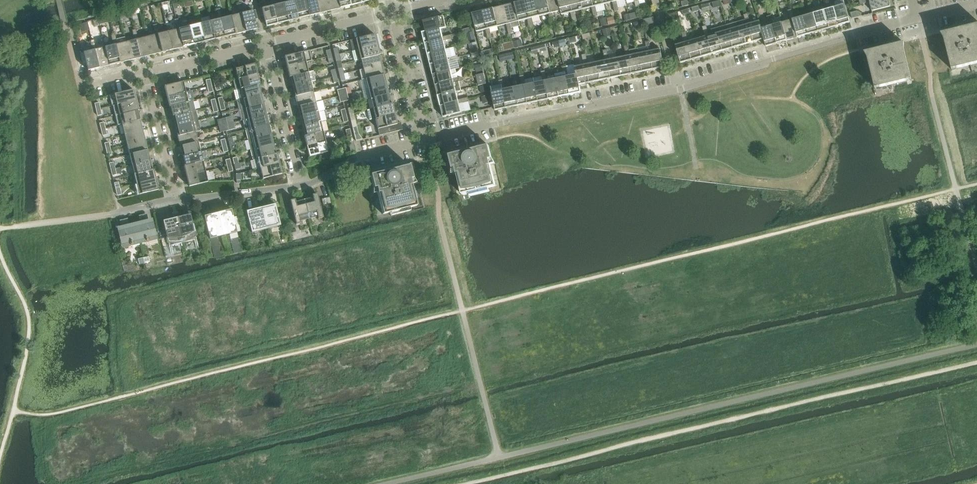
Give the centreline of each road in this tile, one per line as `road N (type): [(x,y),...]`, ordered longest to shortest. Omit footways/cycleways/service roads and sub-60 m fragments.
road 1 (residential): [(425,142),(680,89)]
road 2 (residential): [(680,89),(916,17)]
road 3 (residential): [(16,227),(175,203)]
road 4 (residential): [(301,187),(265,45)]
road 5 (residential): [(301,187),(359,158),(425,142)]
road 6 (residential): [(145,74),(175,203)]
road 7 (residential): [(425,142),(392,14)]
road 8 (residential): [(265,45),(392,14)]
road 9 (residential): [(175,203),(301,187)]
road 10 (residential): [(145,74),(265,45)]

